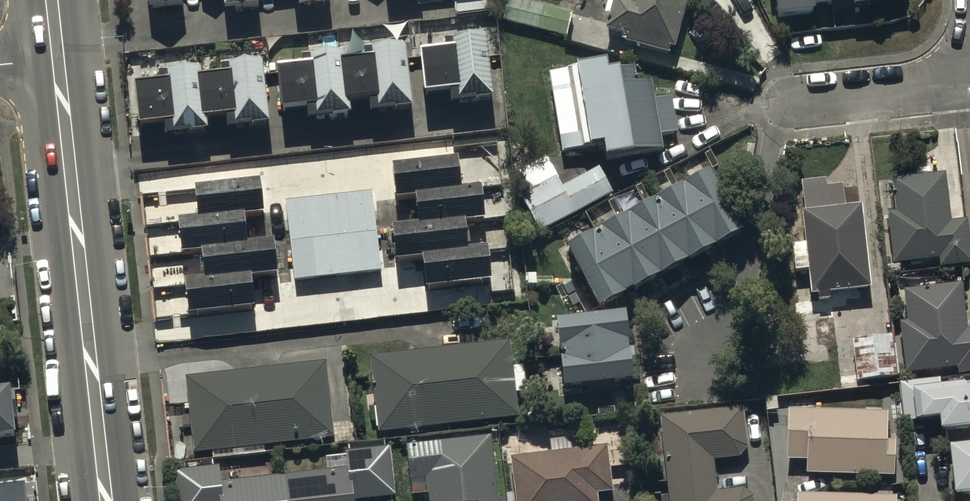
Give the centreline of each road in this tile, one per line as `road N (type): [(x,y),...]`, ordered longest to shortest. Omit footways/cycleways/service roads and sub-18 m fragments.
road 1 (secondary): [(107,500),(58,58)]
road 2 (residential): [(969,75),(791,103)]

